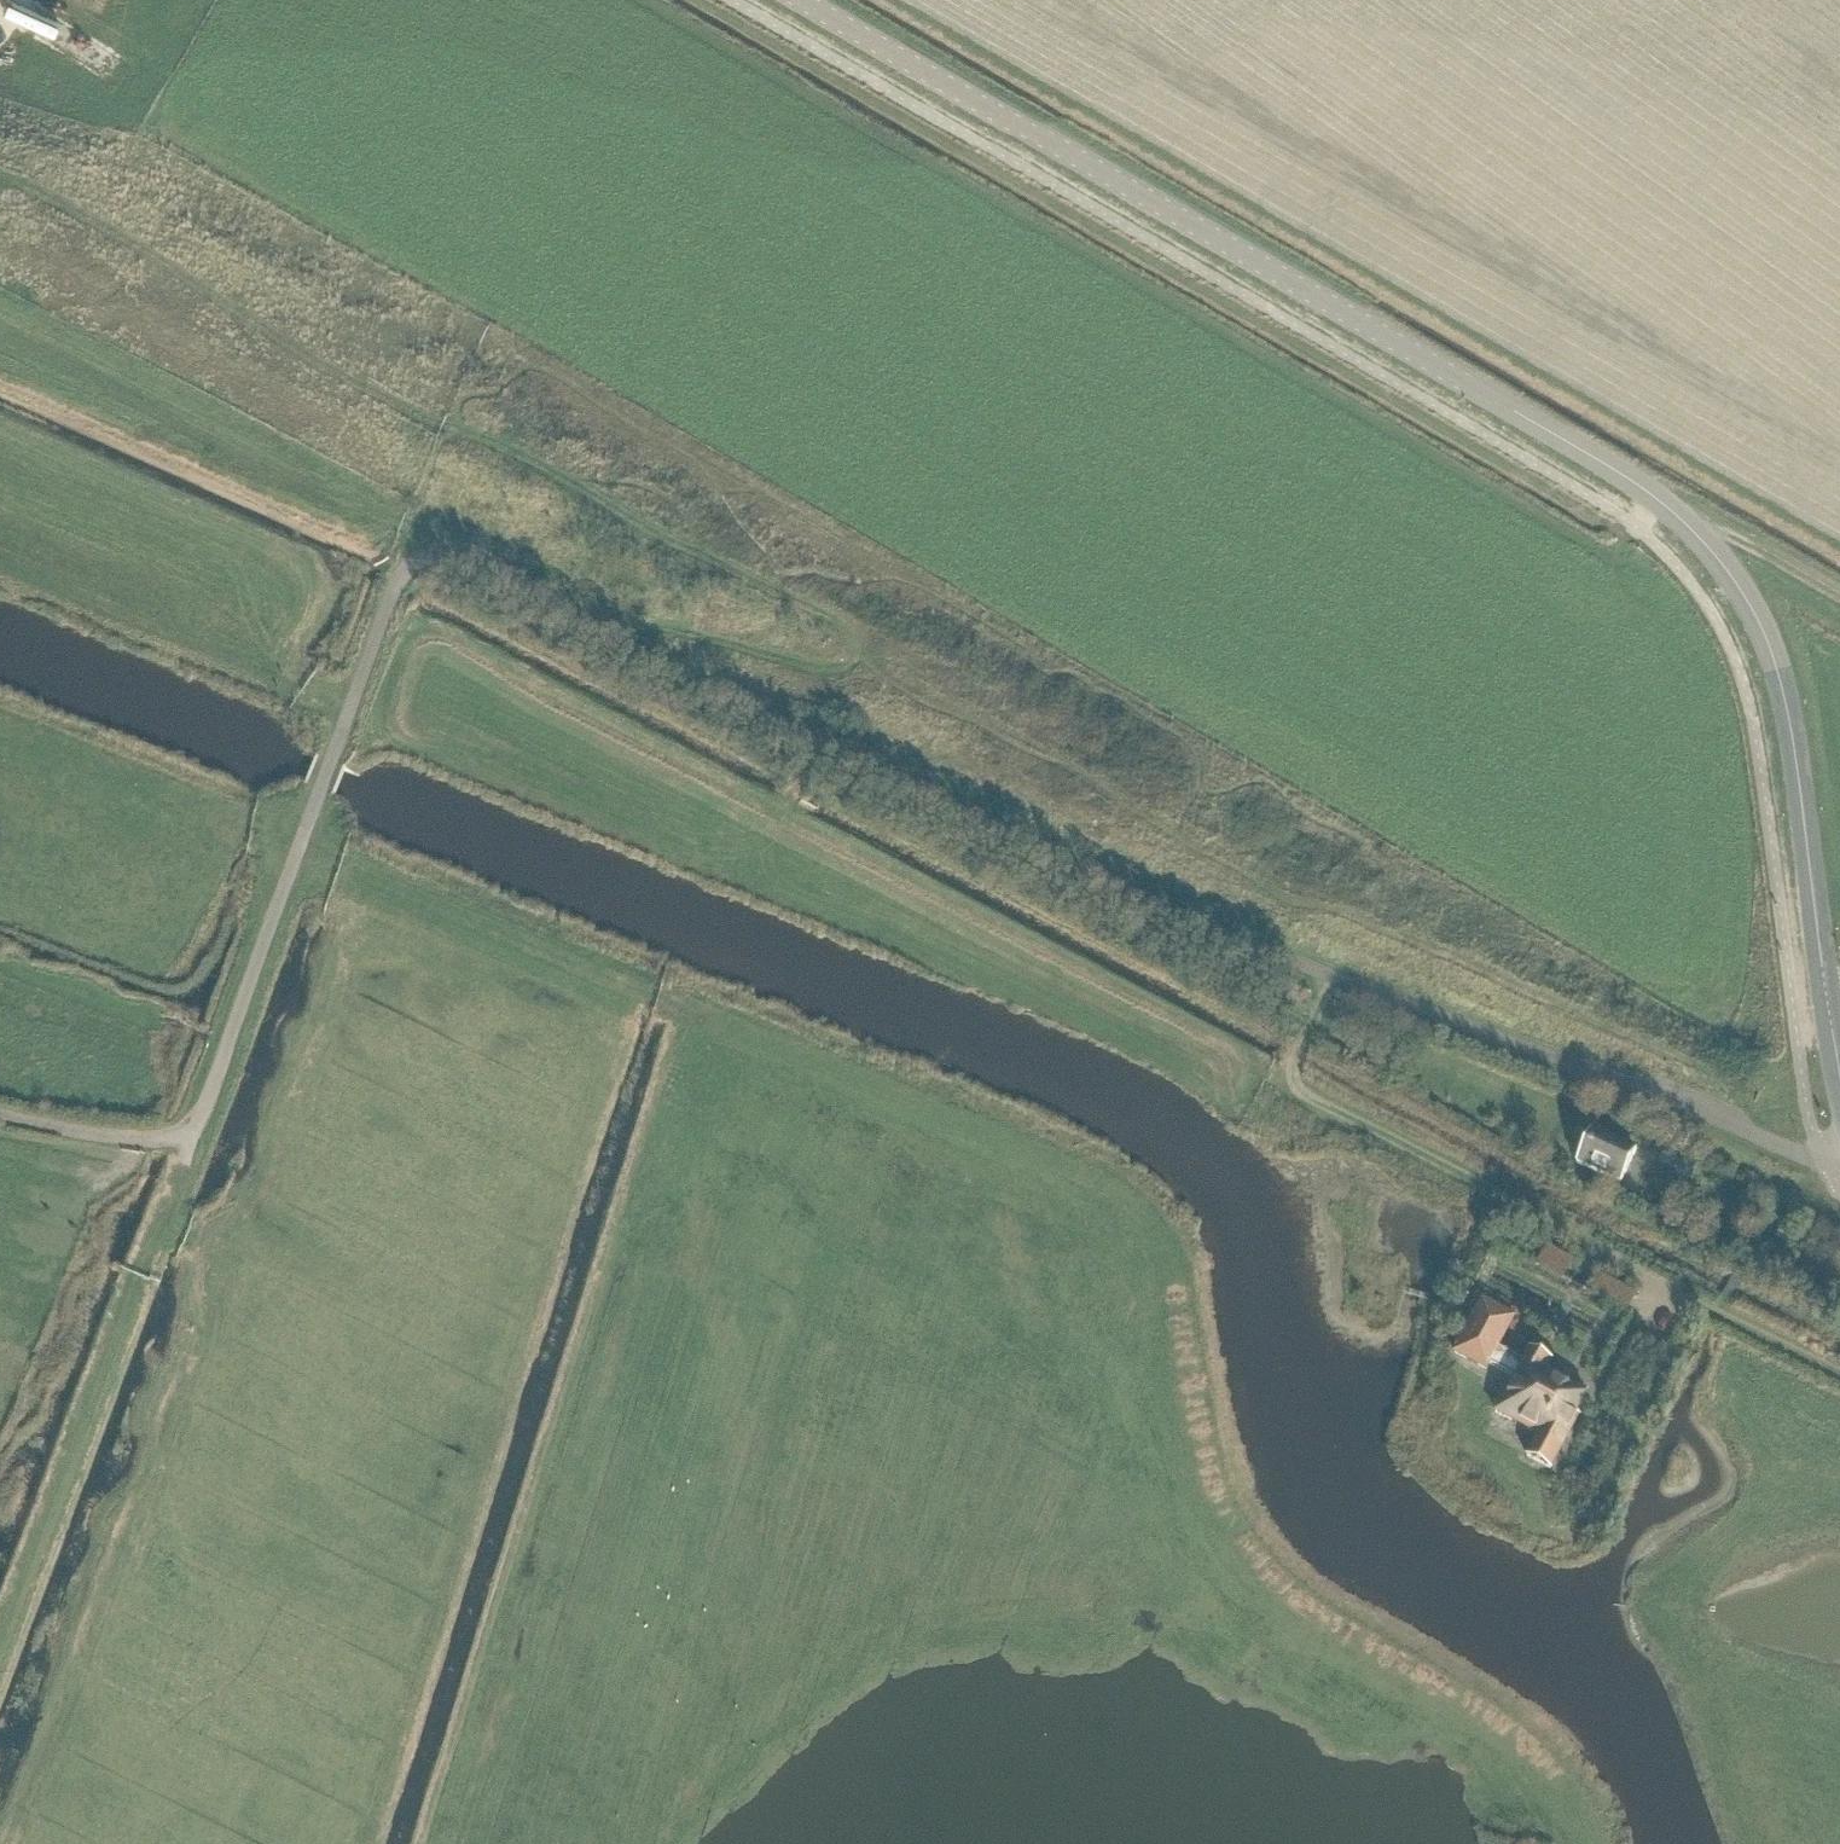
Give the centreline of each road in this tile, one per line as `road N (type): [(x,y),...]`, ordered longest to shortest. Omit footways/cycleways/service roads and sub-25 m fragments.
road 1 (unclassified): [(193,1139),(390,599),(414,563),(463,551),(813,738),(1218,928),(1659,1093),(1796,1154),(1839,1151)]
road 2 (tertiary): [(1839,1081),(1784,694),(1742,592),(1701,540),(1656,497),(1587,454),(804,0)]
road 3 (track): [(1839,600),(1733,539),(1701,540)]

